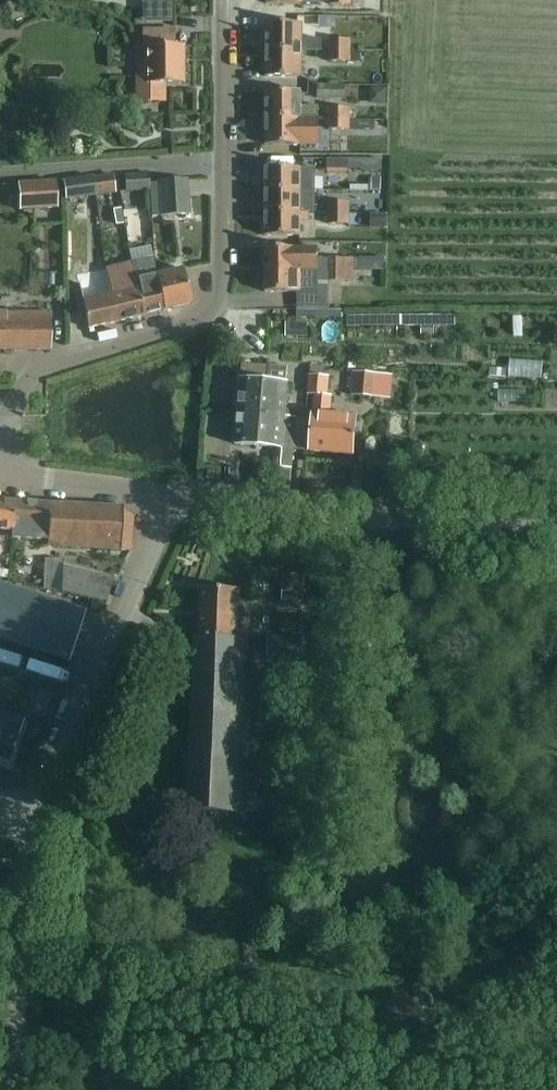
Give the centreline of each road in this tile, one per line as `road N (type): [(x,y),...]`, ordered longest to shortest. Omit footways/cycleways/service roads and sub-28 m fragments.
road 1 (residential): [(0,437),(28,380),(205,319),(220,271),(220,165)]
road 2 (tertiary): [(169,494),(556,532)]
road 3 (residential): [(38,815),(169,494)]
road 4 (unclassified): [(8,1089),(38,815)]
road 5 (residential): [(220,165),(0,172)]
road 6 (tertiary): [(169,494),(0,465)]
road 7 (residential): [(220,165),(220,0)]

